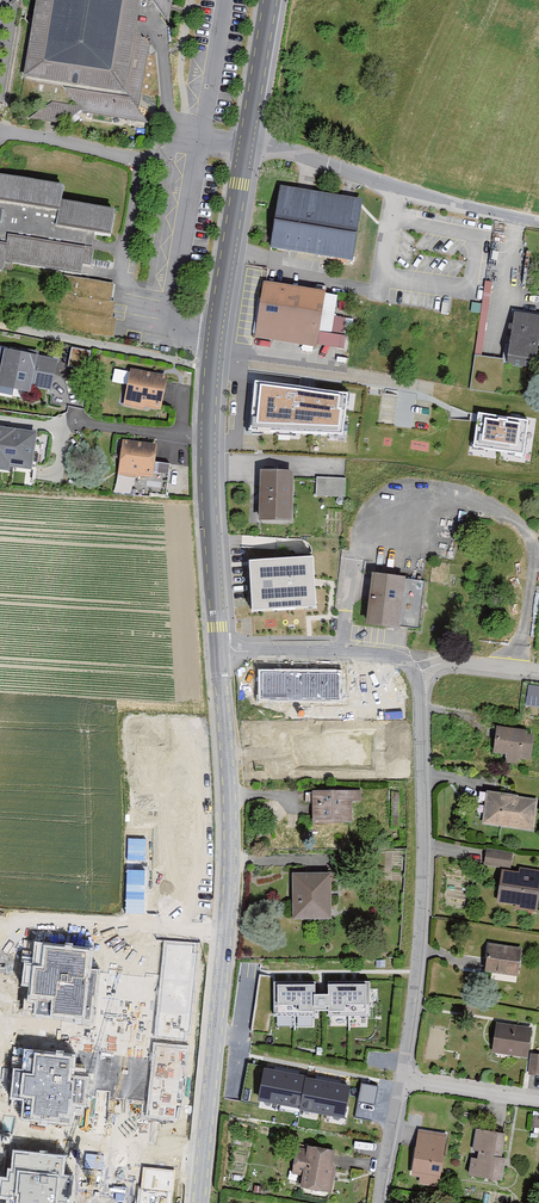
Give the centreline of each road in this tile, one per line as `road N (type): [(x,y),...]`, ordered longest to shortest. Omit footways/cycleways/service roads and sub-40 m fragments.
road 1 (secondary): [(269,0),(210,370),(207,458),(219,651)]
road 2 (secondary): [(219,651),(229,861),(197,1202)]
road 3 (residential): [(414,674),(422,774),(418,951),(378,1202)]
road 4 (residential): [(219,651),(379,654),(414,674)]
road 5 (residential): [(538,671),(457,661),(414,674)]

